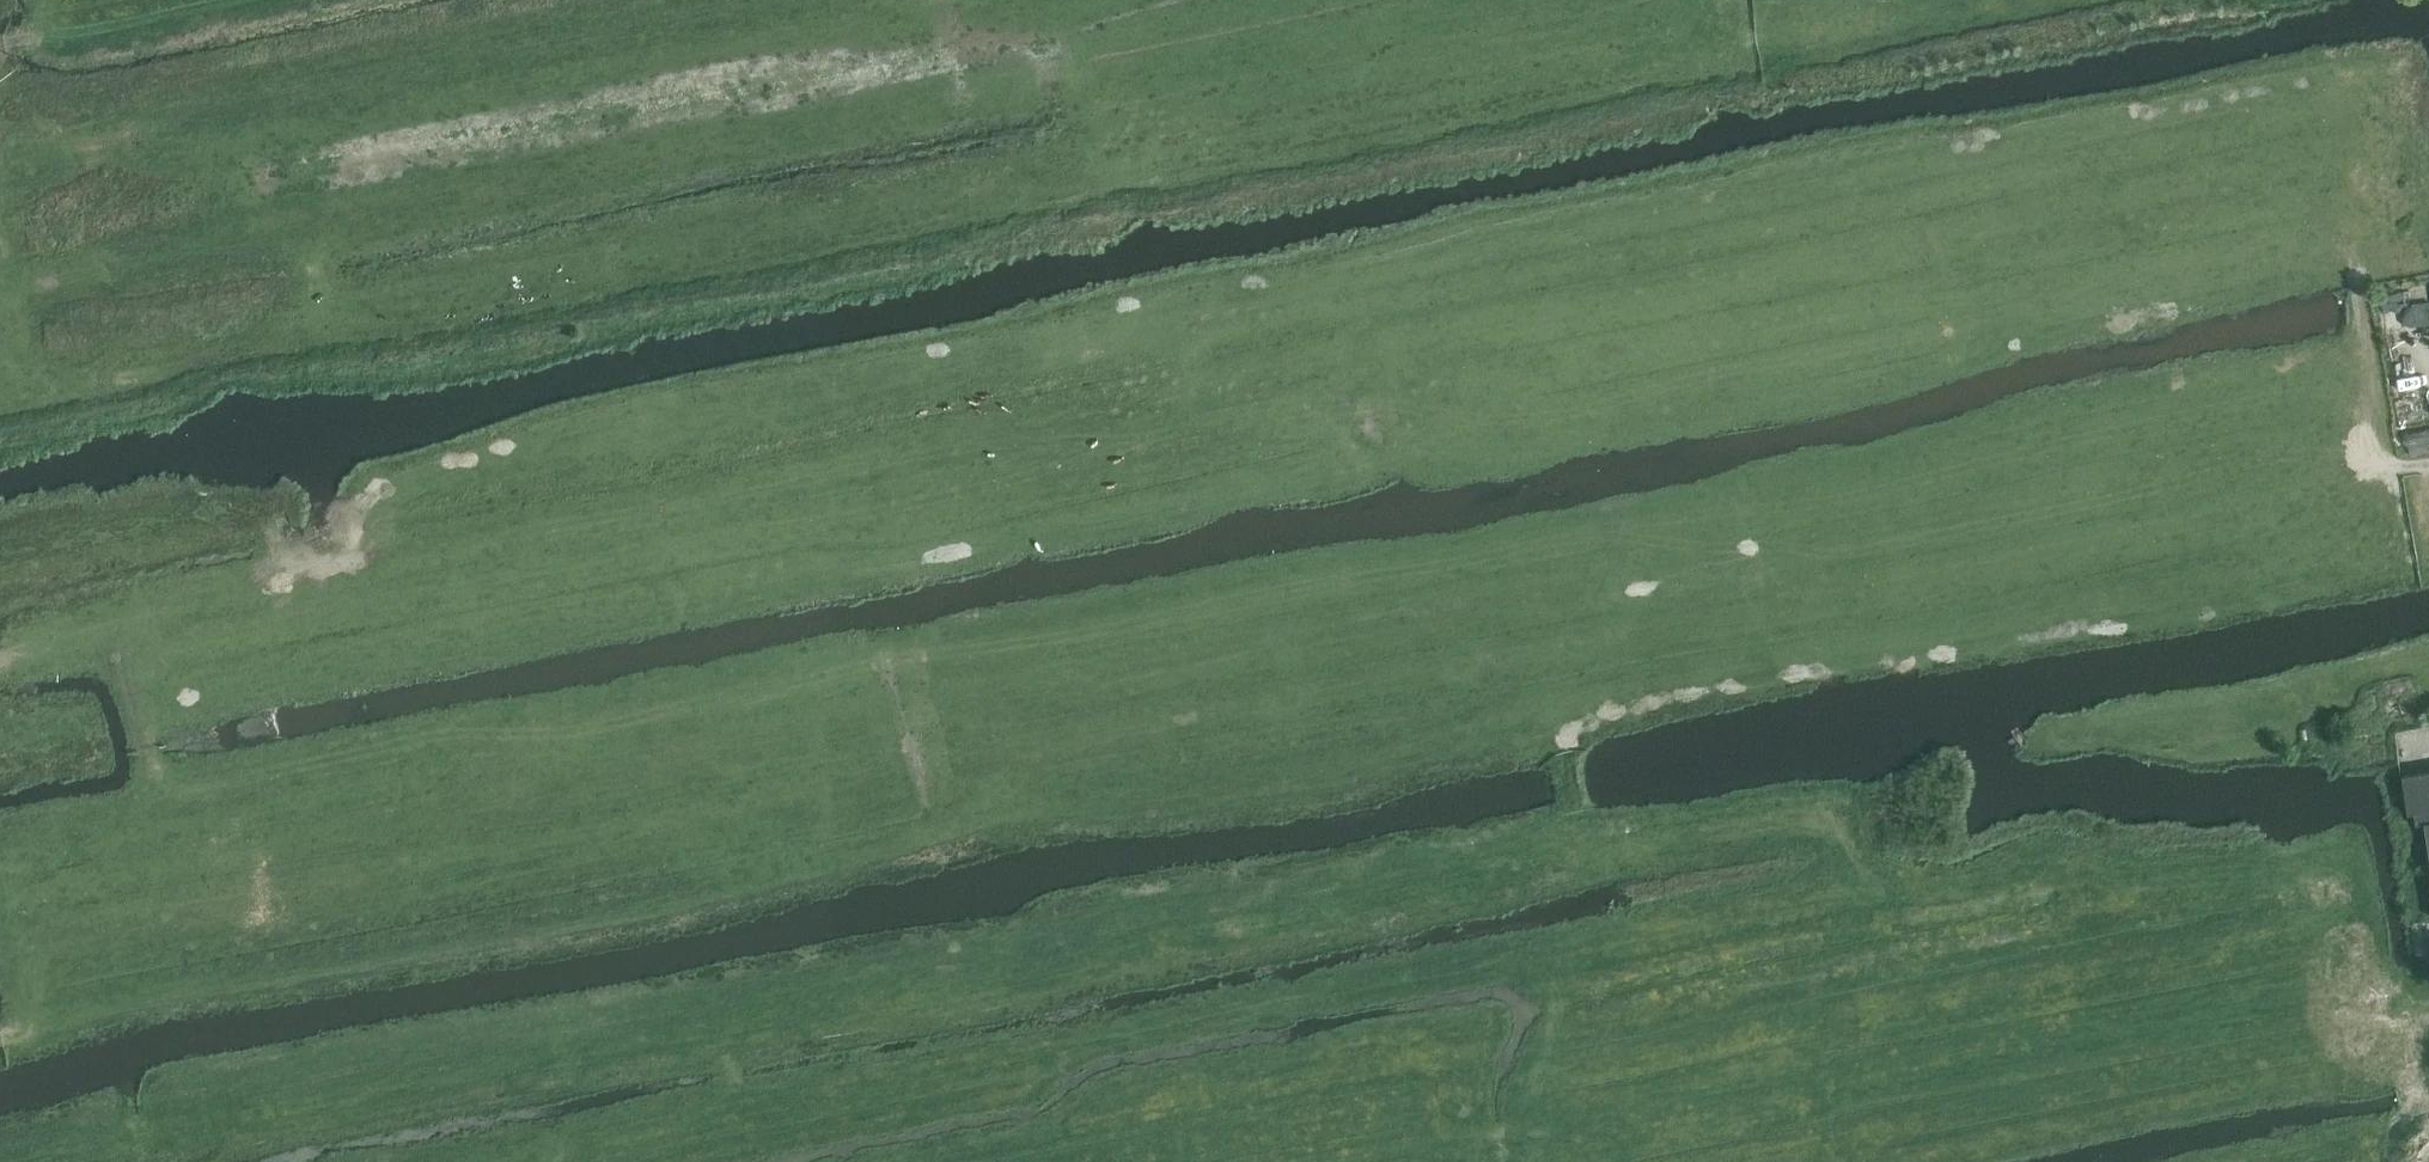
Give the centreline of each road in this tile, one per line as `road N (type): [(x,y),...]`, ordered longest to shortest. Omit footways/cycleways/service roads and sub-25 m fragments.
road 1 (track): [(2318,488),(2388,470),(2353,263)]

